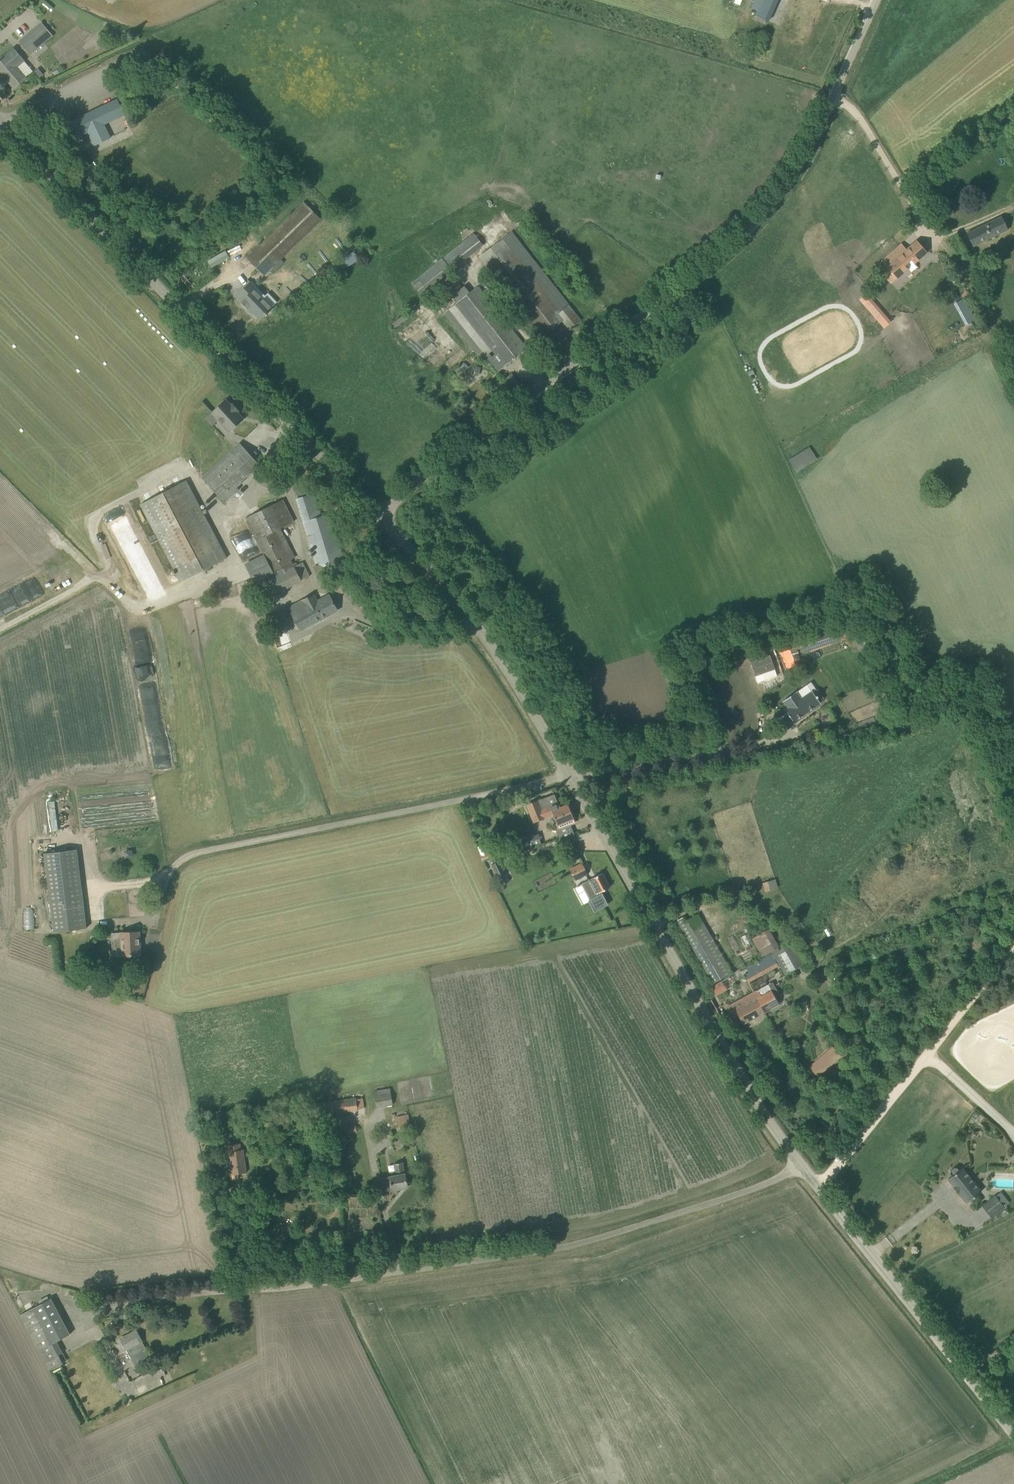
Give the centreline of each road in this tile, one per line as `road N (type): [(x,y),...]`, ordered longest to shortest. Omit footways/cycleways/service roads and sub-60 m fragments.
road 1 (unclassified): [(378,512),(738,226),(802,137),(869,0)]
road 2 (unclassified): [(230,1284),(508,1253),(806,1172)]
road 3 (unclassified): [(378,512),(0,111)]
road 4 (unclassified): [(806,1172),(775,1131),(572,777)]
road 5 (unclassified): [(191,846),(572,777)]
road 6 (unclassified): [(1013,1440),(806,1172)]
road 7 (unclassified): [(572,777),(498,648),(378,512)]
road 8 (track): [(818,1186),(1013,947)]
road 9 (unclassified): [(572,777),(739,738)]

